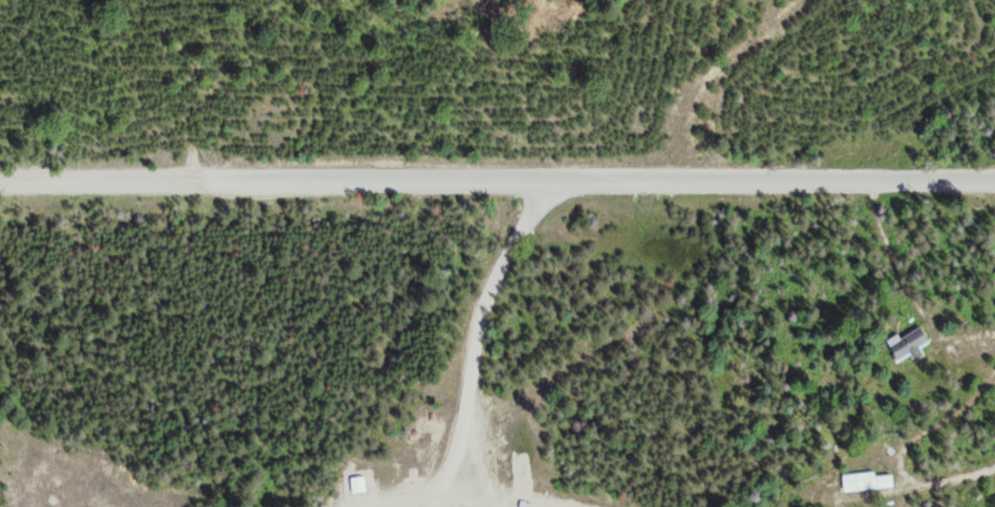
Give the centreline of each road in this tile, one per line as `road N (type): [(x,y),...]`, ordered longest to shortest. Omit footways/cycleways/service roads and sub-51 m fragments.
road 1 (residential): [(200,179),(994,180)]
road 2 (track): [(423,506),(464,419),(477,313),(507,241),(546,179)]
road 3 (residential): [(0,179),(200,179)]

